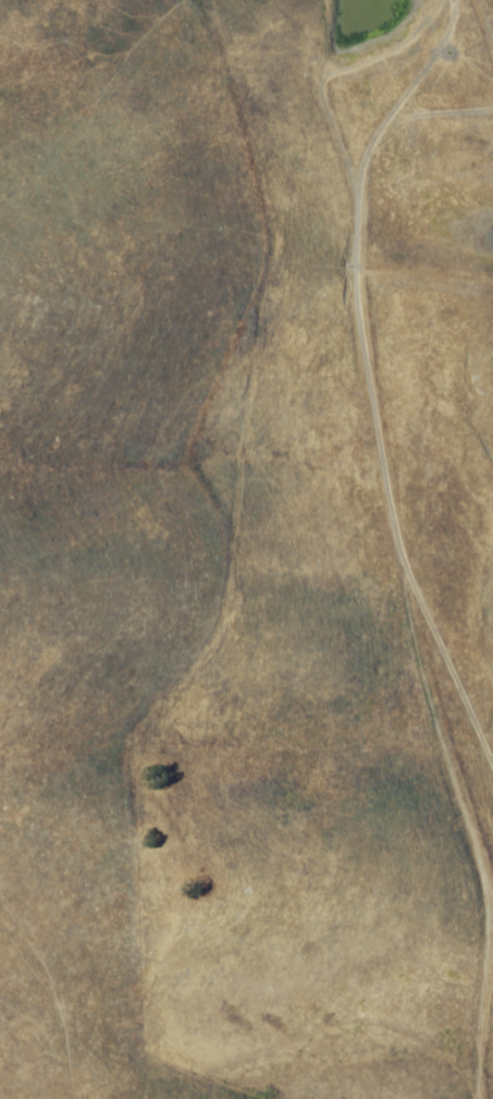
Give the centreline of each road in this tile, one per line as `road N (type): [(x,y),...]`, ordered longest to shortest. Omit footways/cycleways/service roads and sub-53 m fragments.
road 1 (track): [(483,1098),(492,887),(431,703),(396,554),(359,302)]

